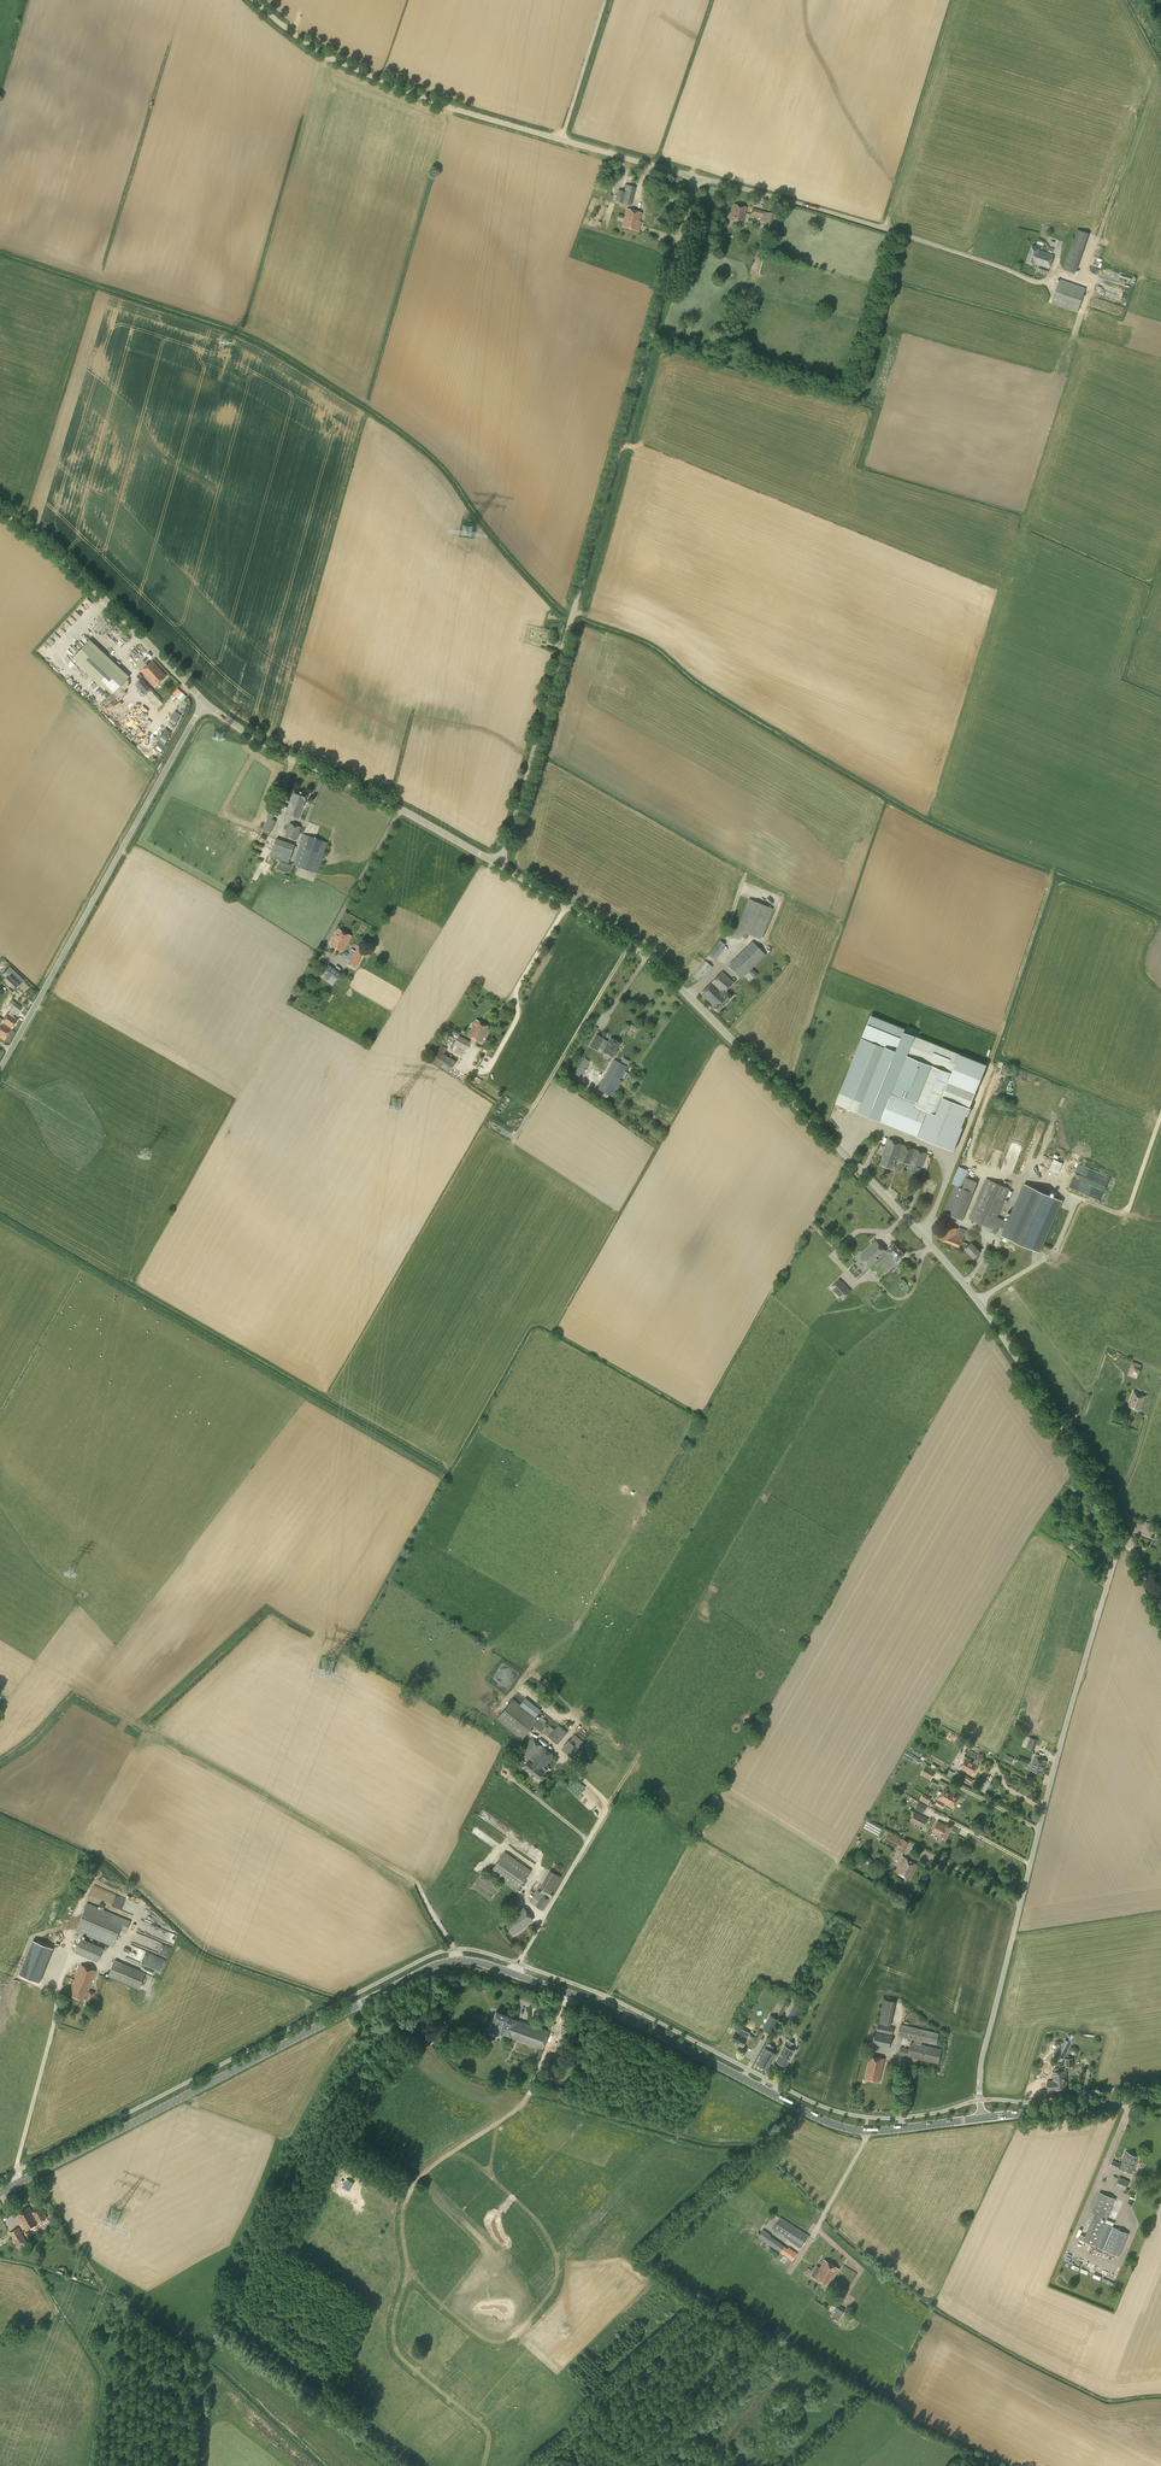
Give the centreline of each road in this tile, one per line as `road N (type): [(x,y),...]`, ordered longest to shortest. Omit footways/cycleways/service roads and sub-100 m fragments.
road 1 (secondary): [(0,2192),(422,1973),(463,1962),(627,2019),(840,2128),(889,2131),(982,2120)]
road 2 (unclassified): [(1126,1538),(980,1302),(870,1181),(639,951),(501,866)]
road 3 (unclassified): [(501,866),(697,180)]
road 4 (unclassified): [(982,2120),(980,2067),(1039,1830),(1126,1538)]
road 5 (unclassified): [(697,180),(443,106),(327,58),(253,0)]
road 6 (unclassified): [(0,1070),(204,705)]
road 7 (unclassified): [(501,866),(272,749),(204,705)]
road 8 (unclassified): [(1005,268),(697,180)]
road 9 (unclassified): [(204,705),(80,575),(0,509)]
road 10 (track): [(59,2004),(19,2160),(21,2182)]
road 11 (secondary): [(1160,2099),(982,2120)]

